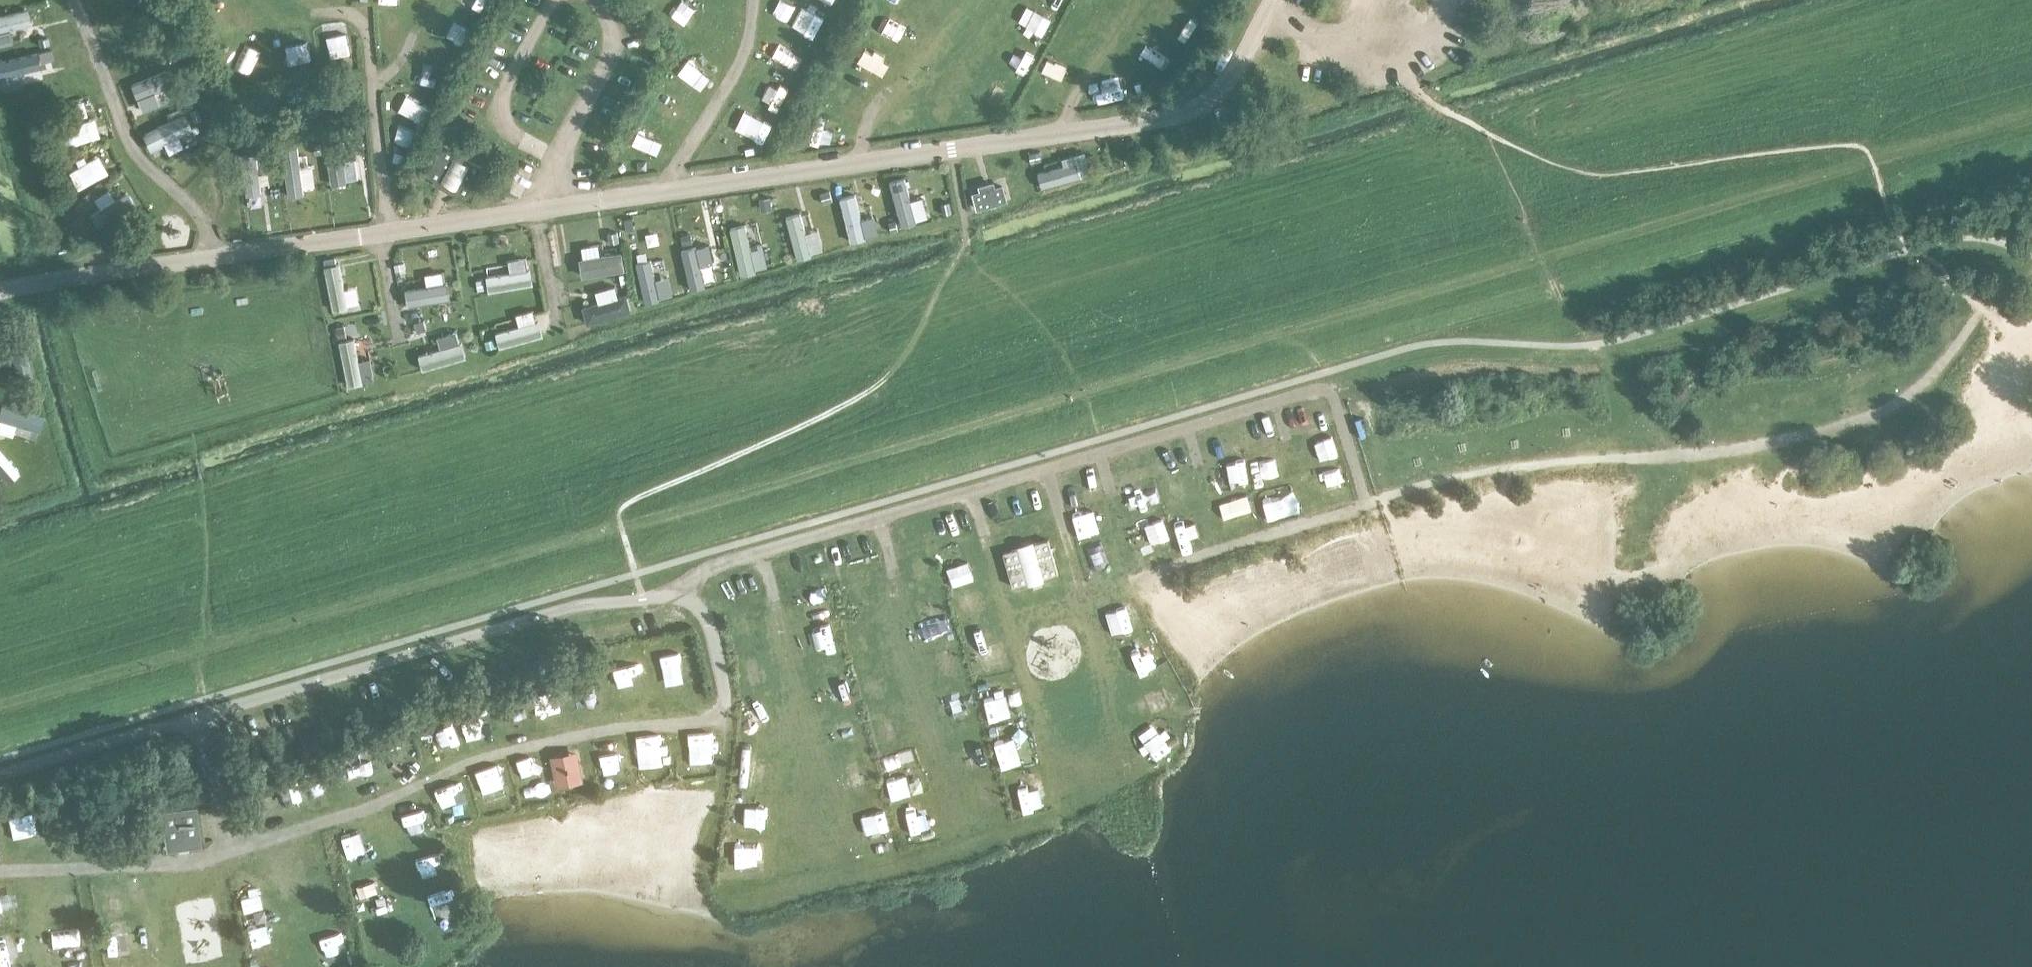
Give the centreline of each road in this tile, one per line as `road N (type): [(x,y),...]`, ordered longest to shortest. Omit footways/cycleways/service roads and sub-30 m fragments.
road 1 (track): [(1424,69),(1386,93),(1264,129),(1201,127),(1164,117)]

